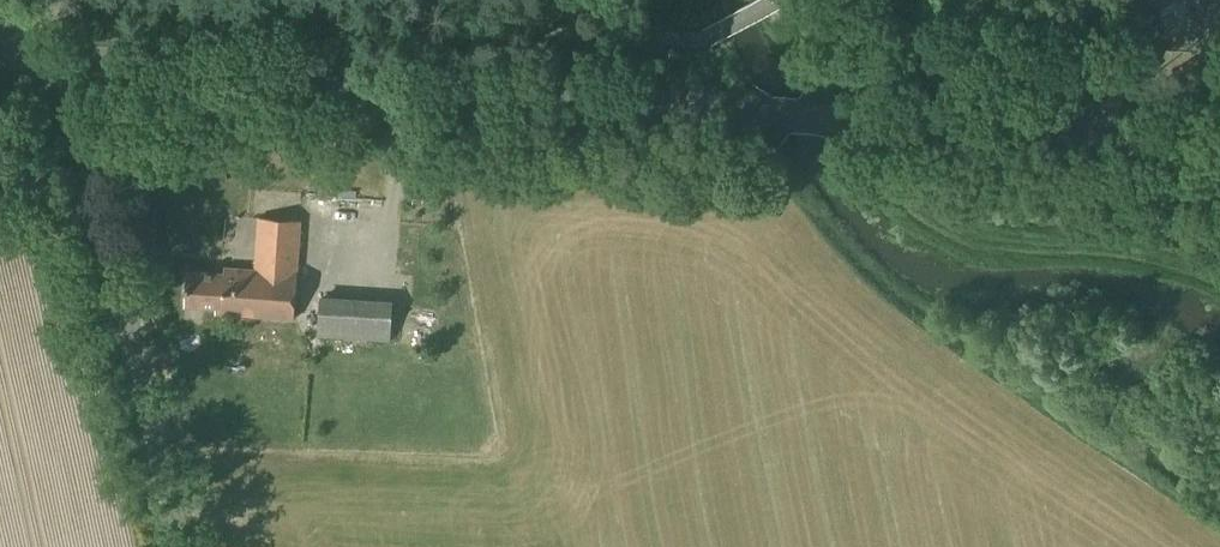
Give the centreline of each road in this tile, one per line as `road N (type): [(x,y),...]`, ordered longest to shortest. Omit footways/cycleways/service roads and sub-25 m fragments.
road 1 (secondary): [(841,119),(48,58)]
road 2 (unclassified): [(158,546),(48,58)]
road 3 (secondary): [(841,119),(1219,146)]
road 4 (track): [(1148,0),(1110,113),(1109,138)]

